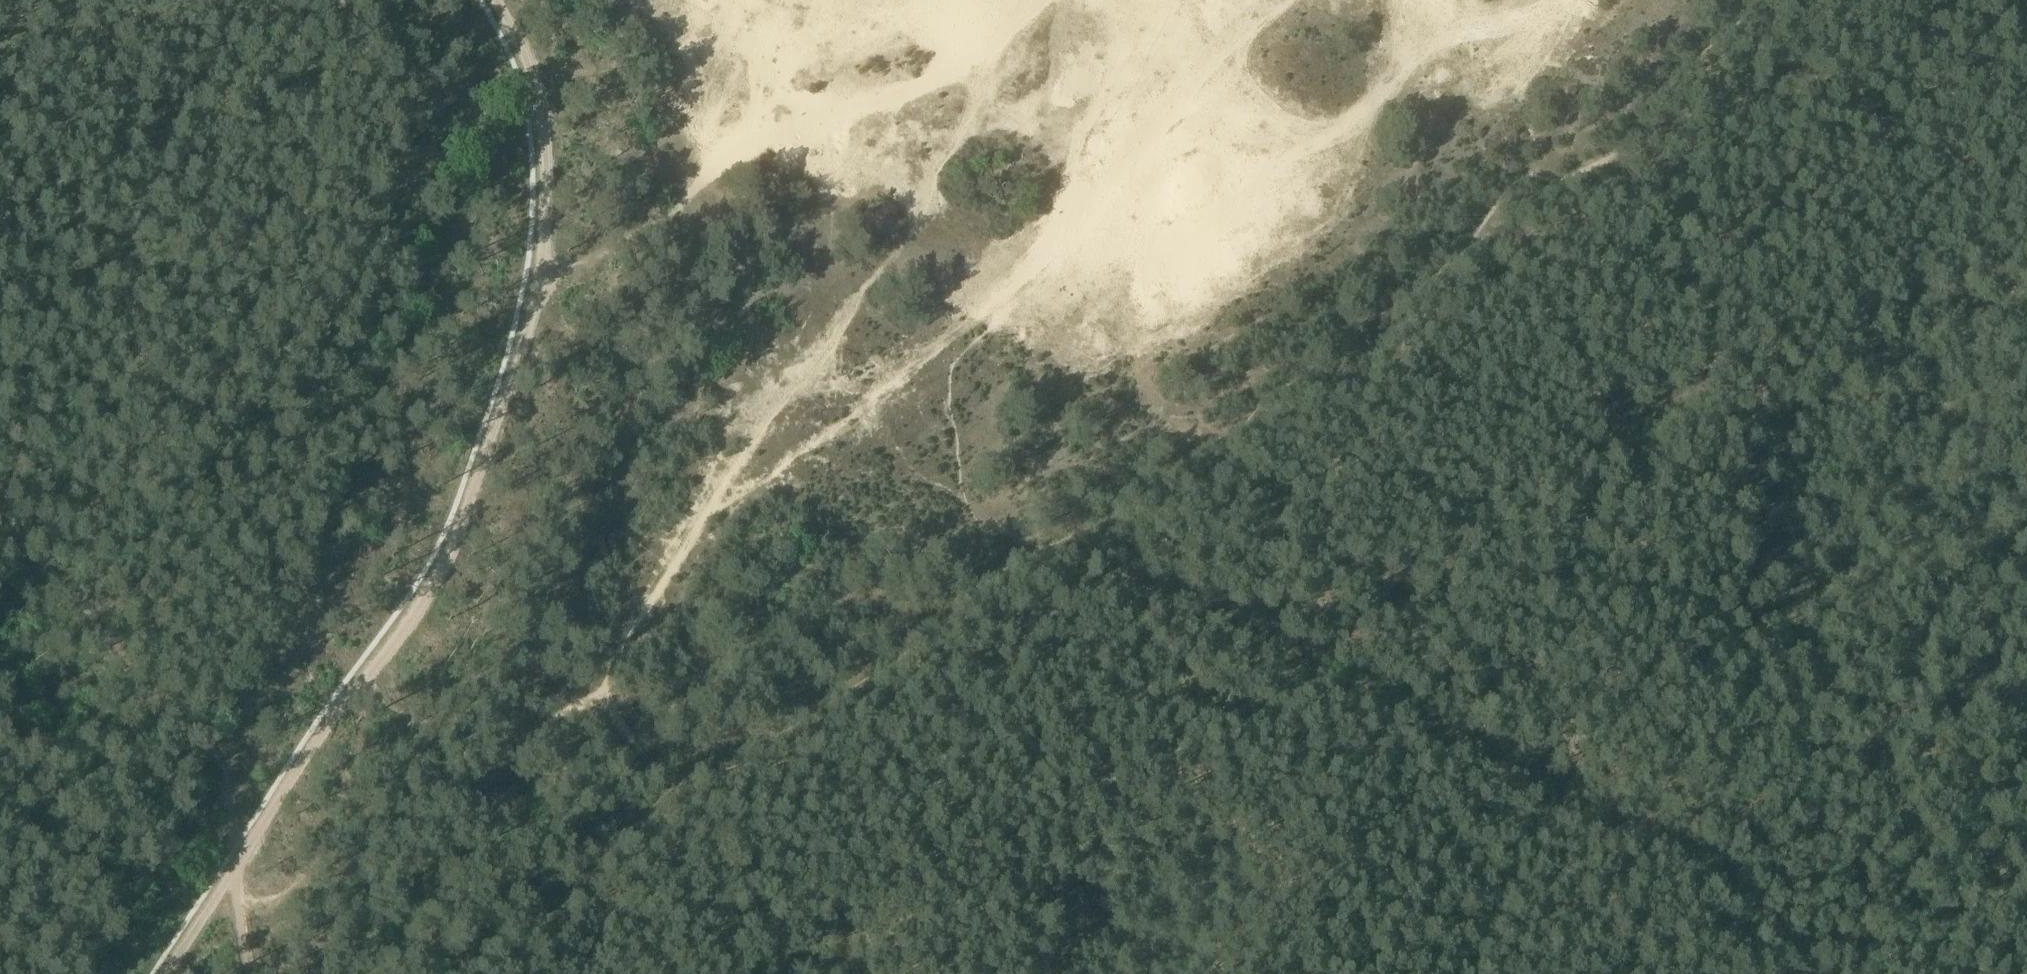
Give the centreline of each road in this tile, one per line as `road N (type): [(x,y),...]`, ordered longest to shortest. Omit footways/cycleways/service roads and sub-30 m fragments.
road 1 (track): [(1094,0),(918,240),(779,391),(604,685)]
road 2 (track): [(0,502),(231,784),(225,859)]

